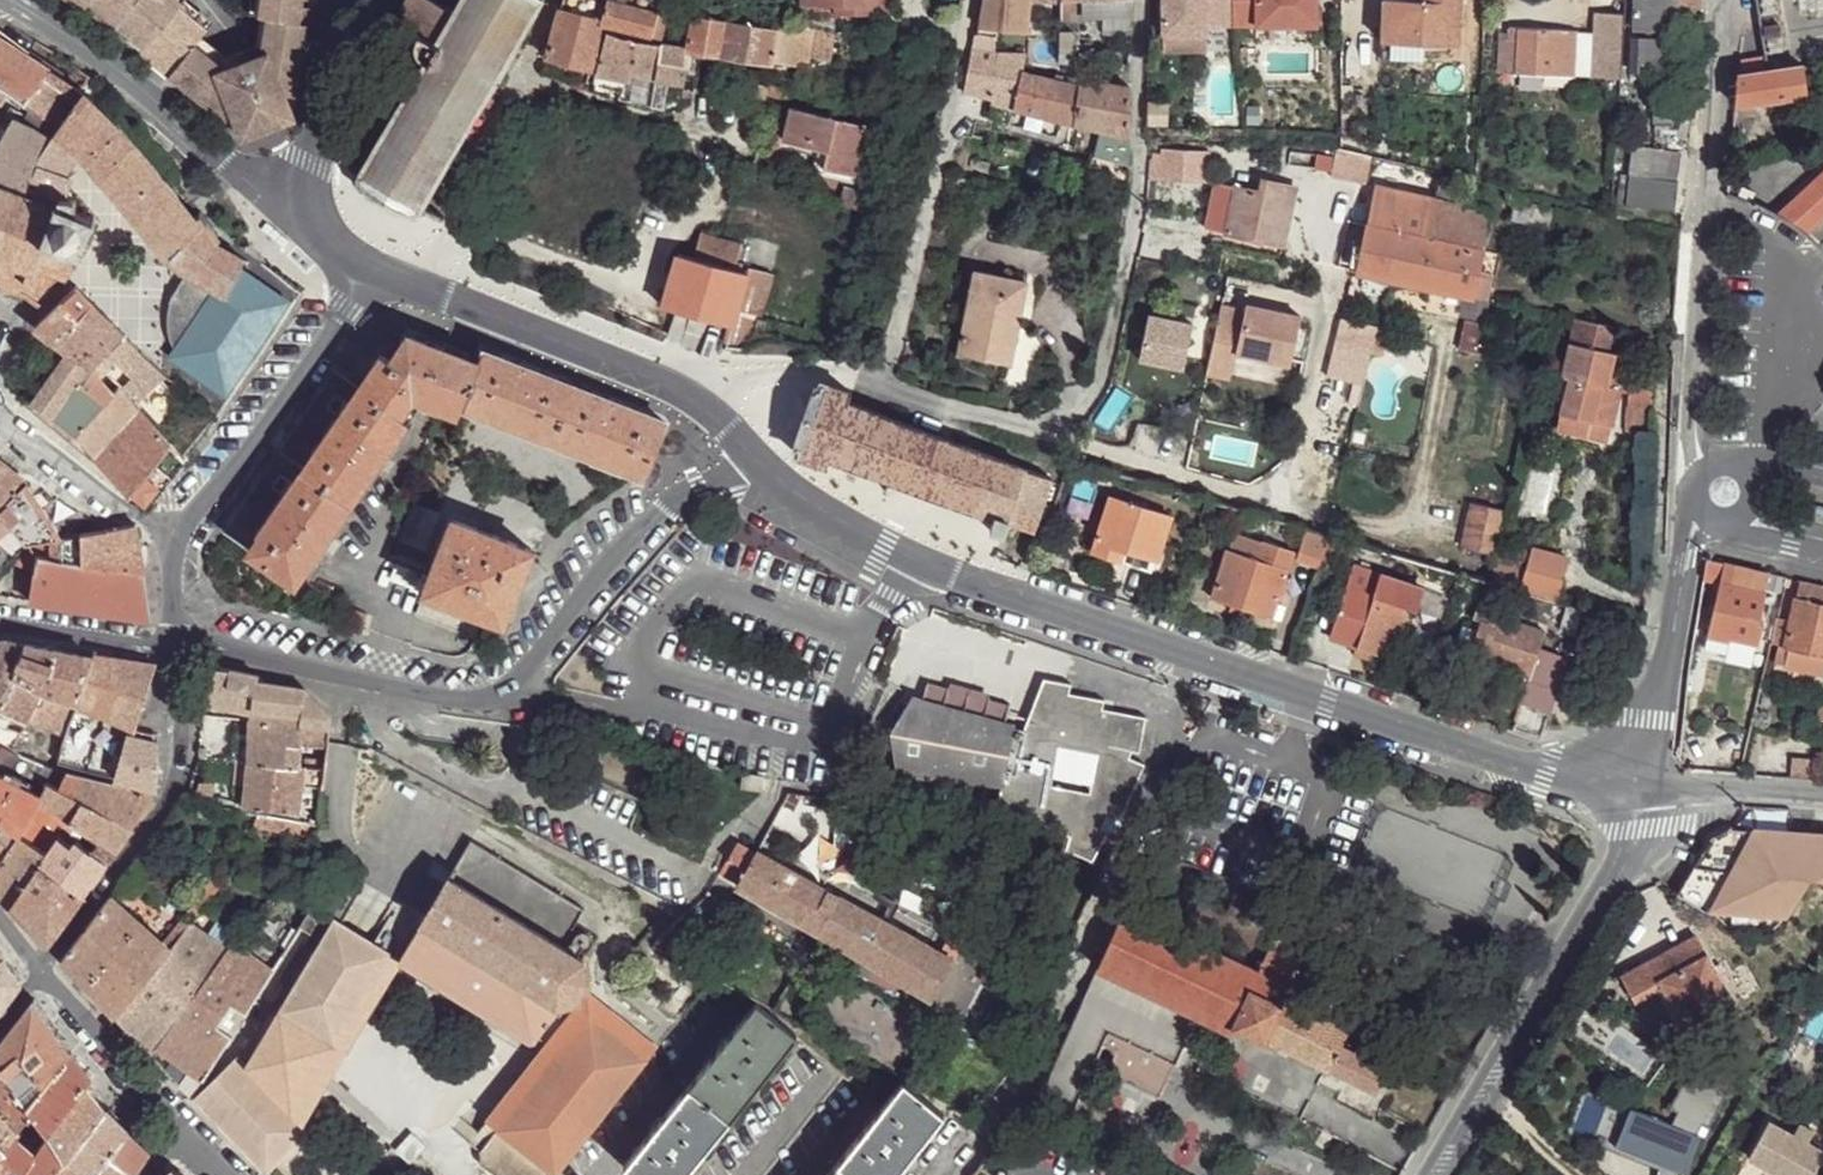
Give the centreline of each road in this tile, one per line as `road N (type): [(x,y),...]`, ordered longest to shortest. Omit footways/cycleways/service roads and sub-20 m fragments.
road 1 (residential): [(751,454),(800,507),(907,557),(1642,797)]
road 2 (residential): [(178,641),(439,697),(484,699),(533,665),(643,523),(751,454)]
road 3 (residential): [(716,414),(756,384),(803,368),(830,370),(1001,433),(1055,440),(1103,378),(1139,188)]
road 4 (residential): [(1724,0),(1695,410),(1705,467)]
road 5 (residential): [(1642,797),(1636,827),(1436,1174)]
road 6 (residential): [(178,641),(187,748),(180,786),(39,978)]
road 7 (residential): [(5,0),(107,70),(192,147),(246,182),(298,195)]
road 8 (residential): [(371,260),(187,530)]
road 9 (residential): [(426,288),(677,389),(716,414)]
road 10 (residential): [(1642,797),(1684,560),(1703,515)]
road 11 (residential): [(521,82),(746,148)]
road 12 (residential): [(426,288),(521,82)]
road 13 (residential): [(187,530),(139,516),(0,423)]
road 14 (residential): [(39,978),(183,1131)]
road 15 (residential): [(340,0),(298,195)]
road 16 (residential): [(1642,797),(1822,795)]
road 17 (residential): [(0,622),(178,641)]

